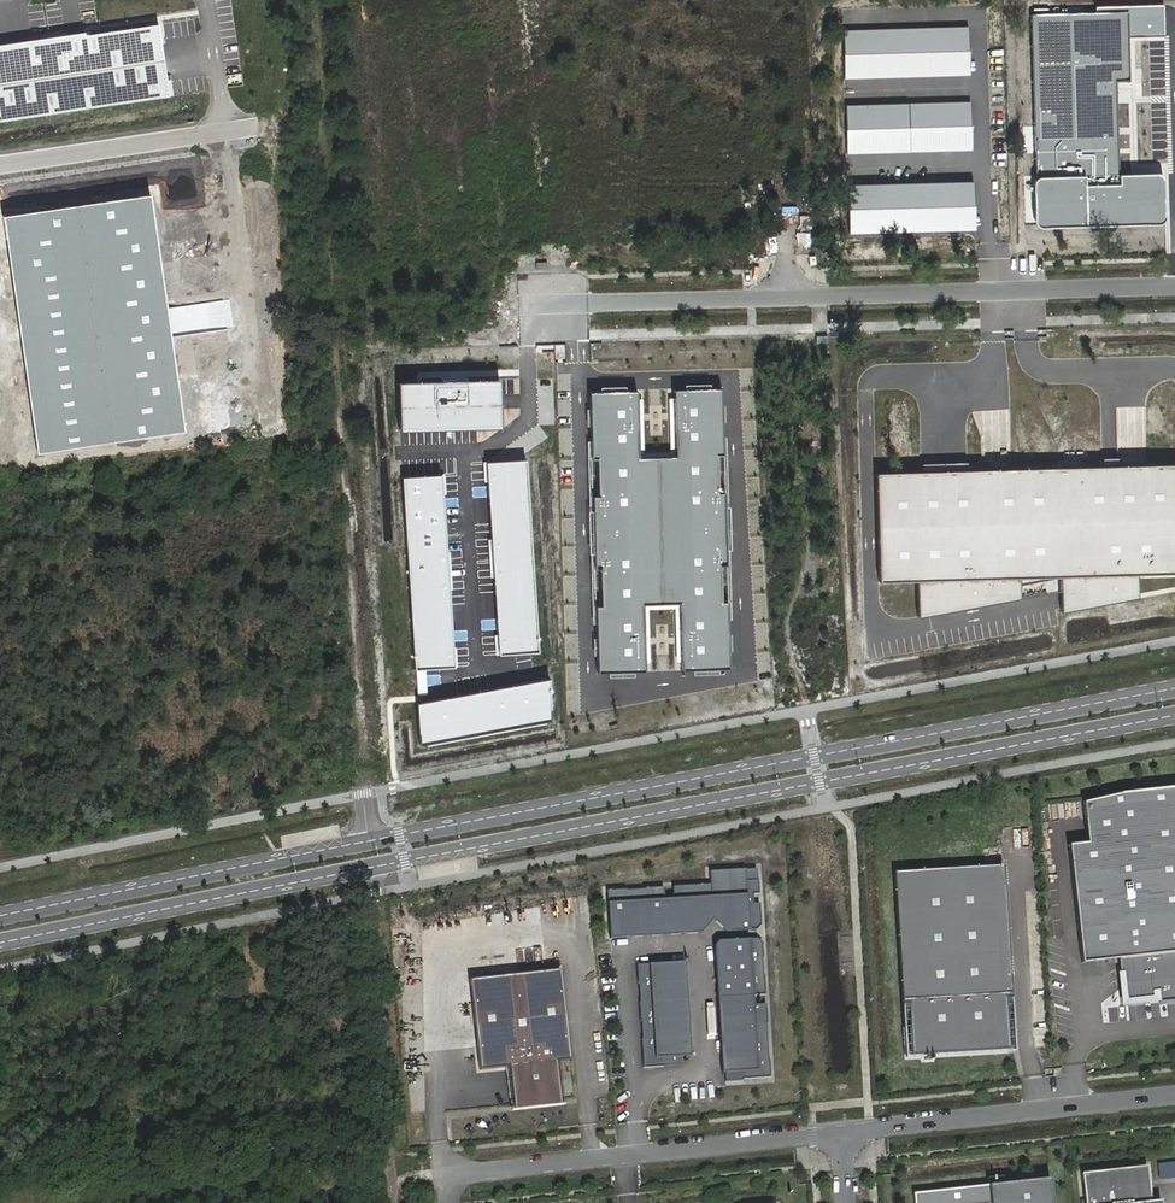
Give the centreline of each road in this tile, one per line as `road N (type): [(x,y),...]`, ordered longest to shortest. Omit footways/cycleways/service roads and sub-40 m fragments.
road 1 (secondary): [(1174,686),(0,916)]
road 2 (secondary): [(0,944),(1174,715)]
road 3 (residential): [(1174,283),(529,300)]
road 4 (unclassified): [(440,1179),(840,1134)]
road 5 (unclassified): [(840,1134),(1174,1096)]

